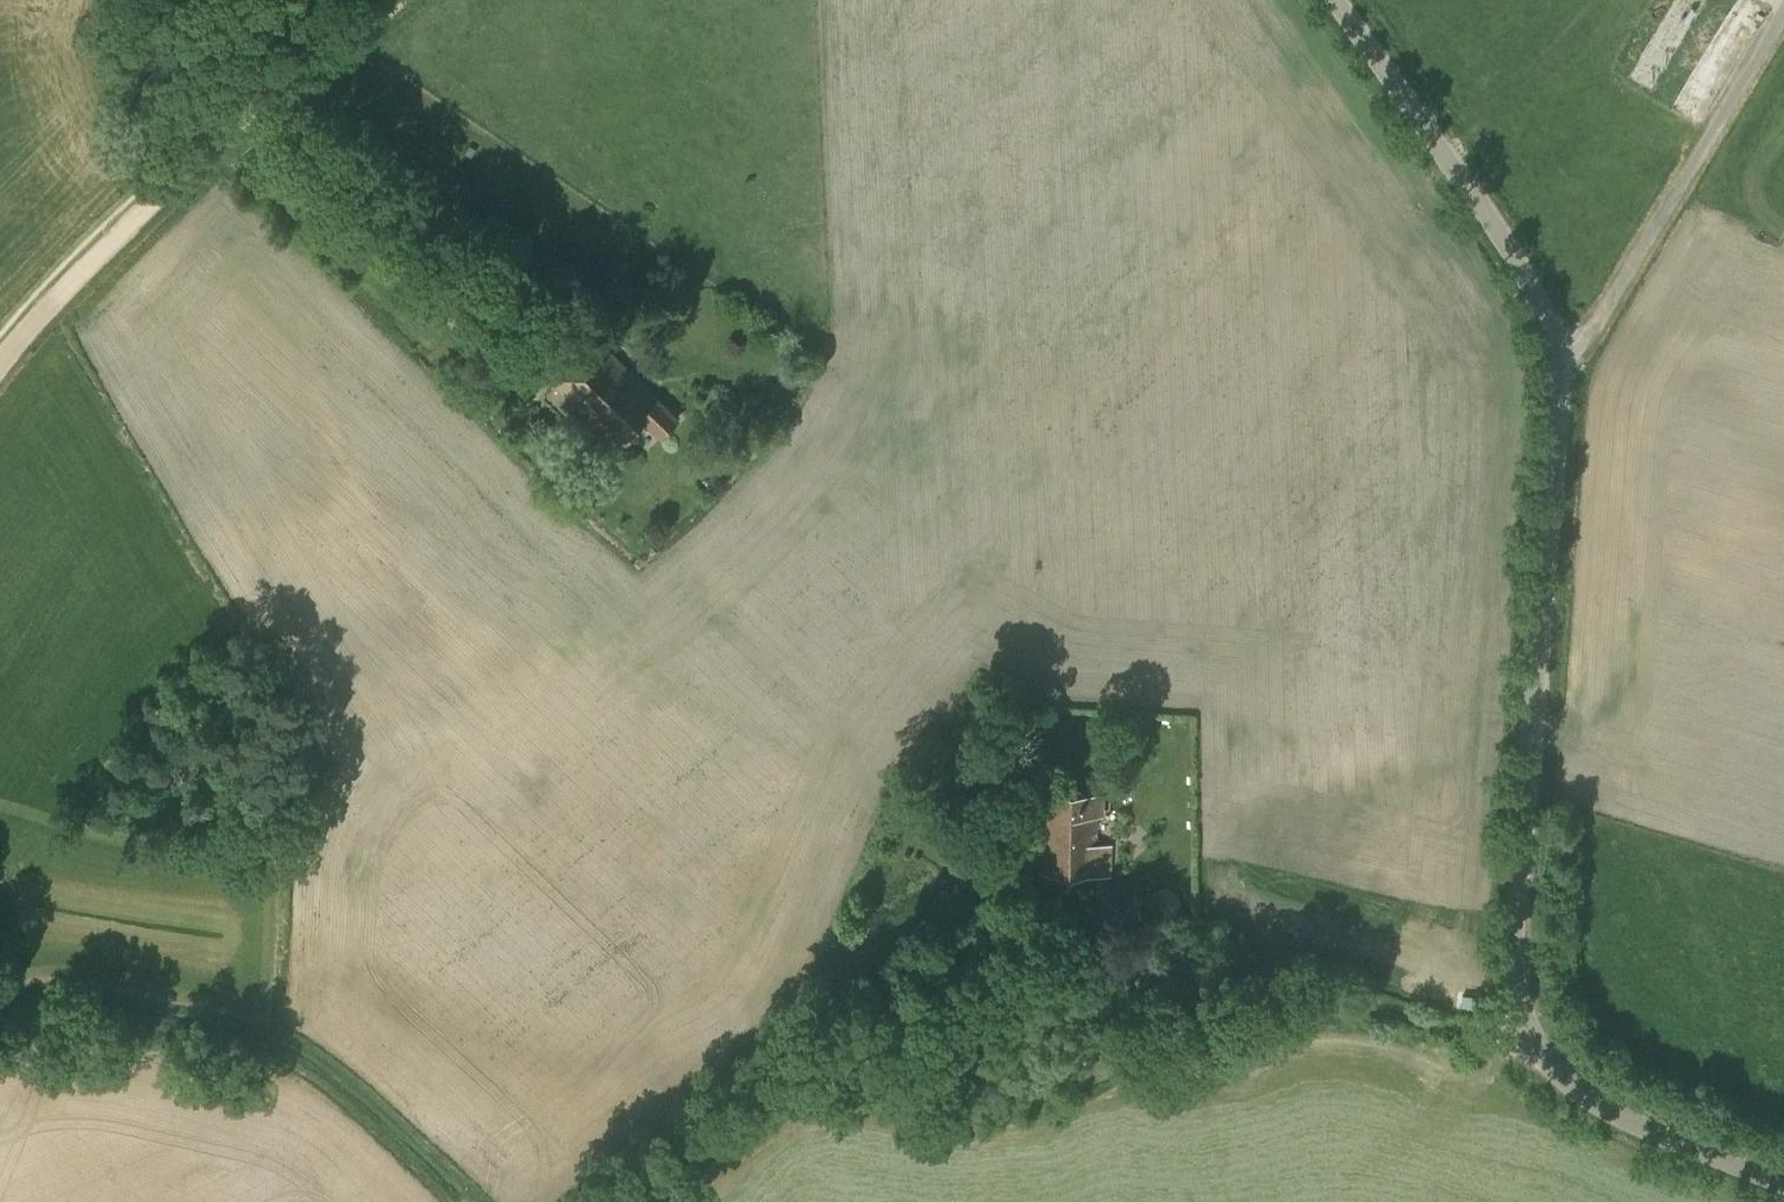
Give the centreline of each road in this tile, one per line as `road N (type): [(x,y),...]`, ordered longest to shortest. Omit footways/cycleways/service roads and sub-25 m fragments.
road 1 (unclassified): [(1783,1184),(1595,1105),(1543,1055),(1525,1021),(1514,979),(1513,900),(1556,397),(1551,352),(1536,290),(1339,0)]
road 2 (track): [(0,373),(97,253),(243,96),(378,0)]

